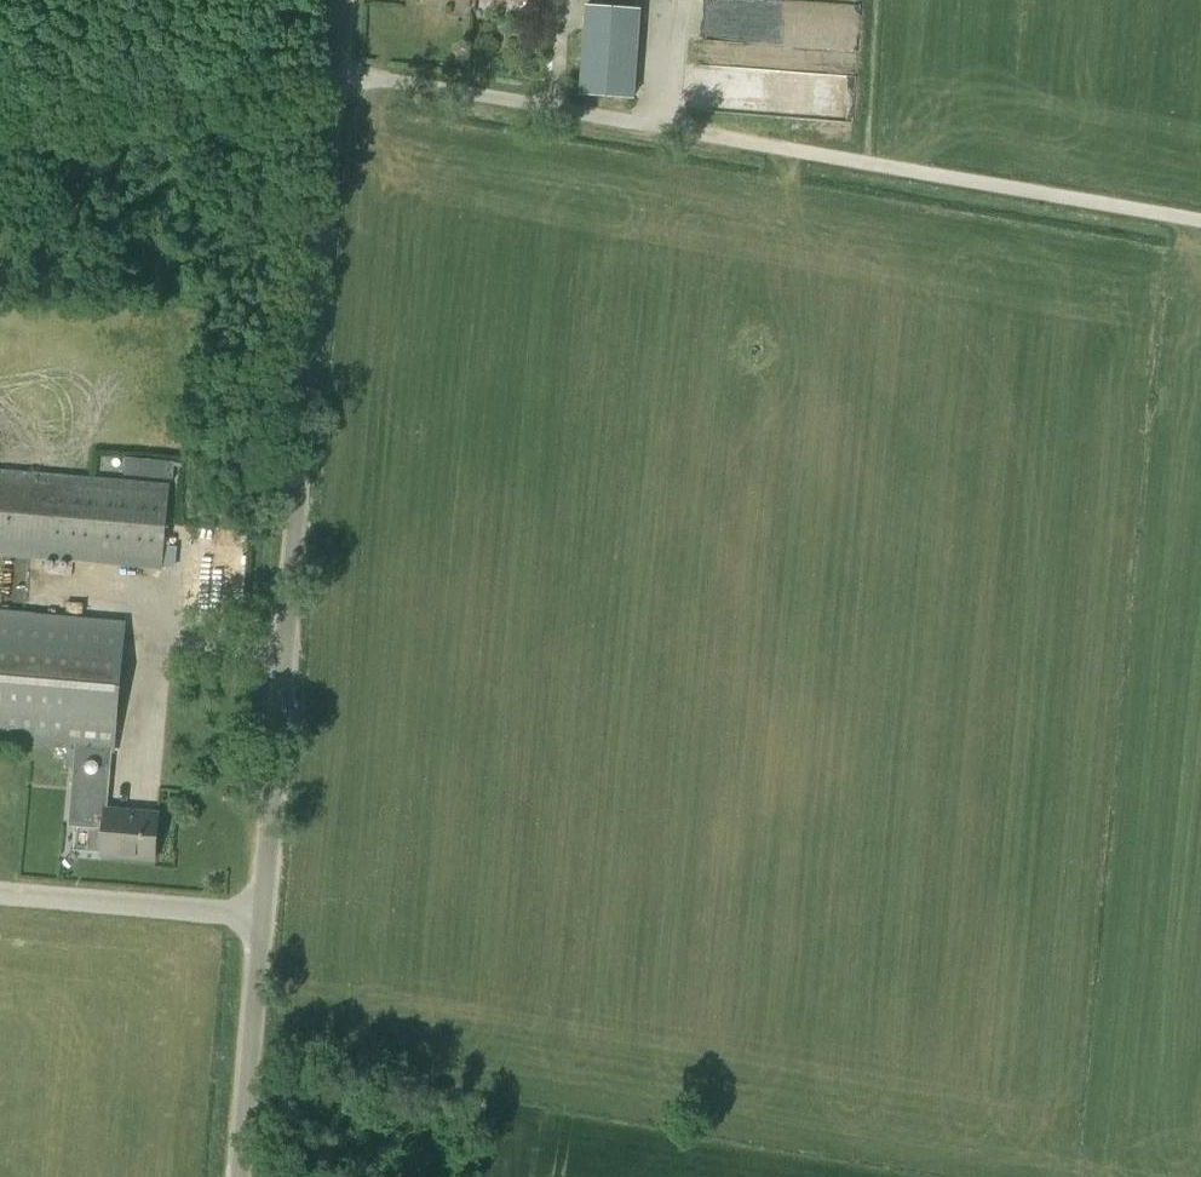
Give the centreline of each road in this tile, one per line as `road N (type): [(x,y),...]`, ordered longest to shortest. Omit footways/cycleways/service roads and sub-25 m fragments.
road 1 (tertiary): [(246,1176),(343,0)]

